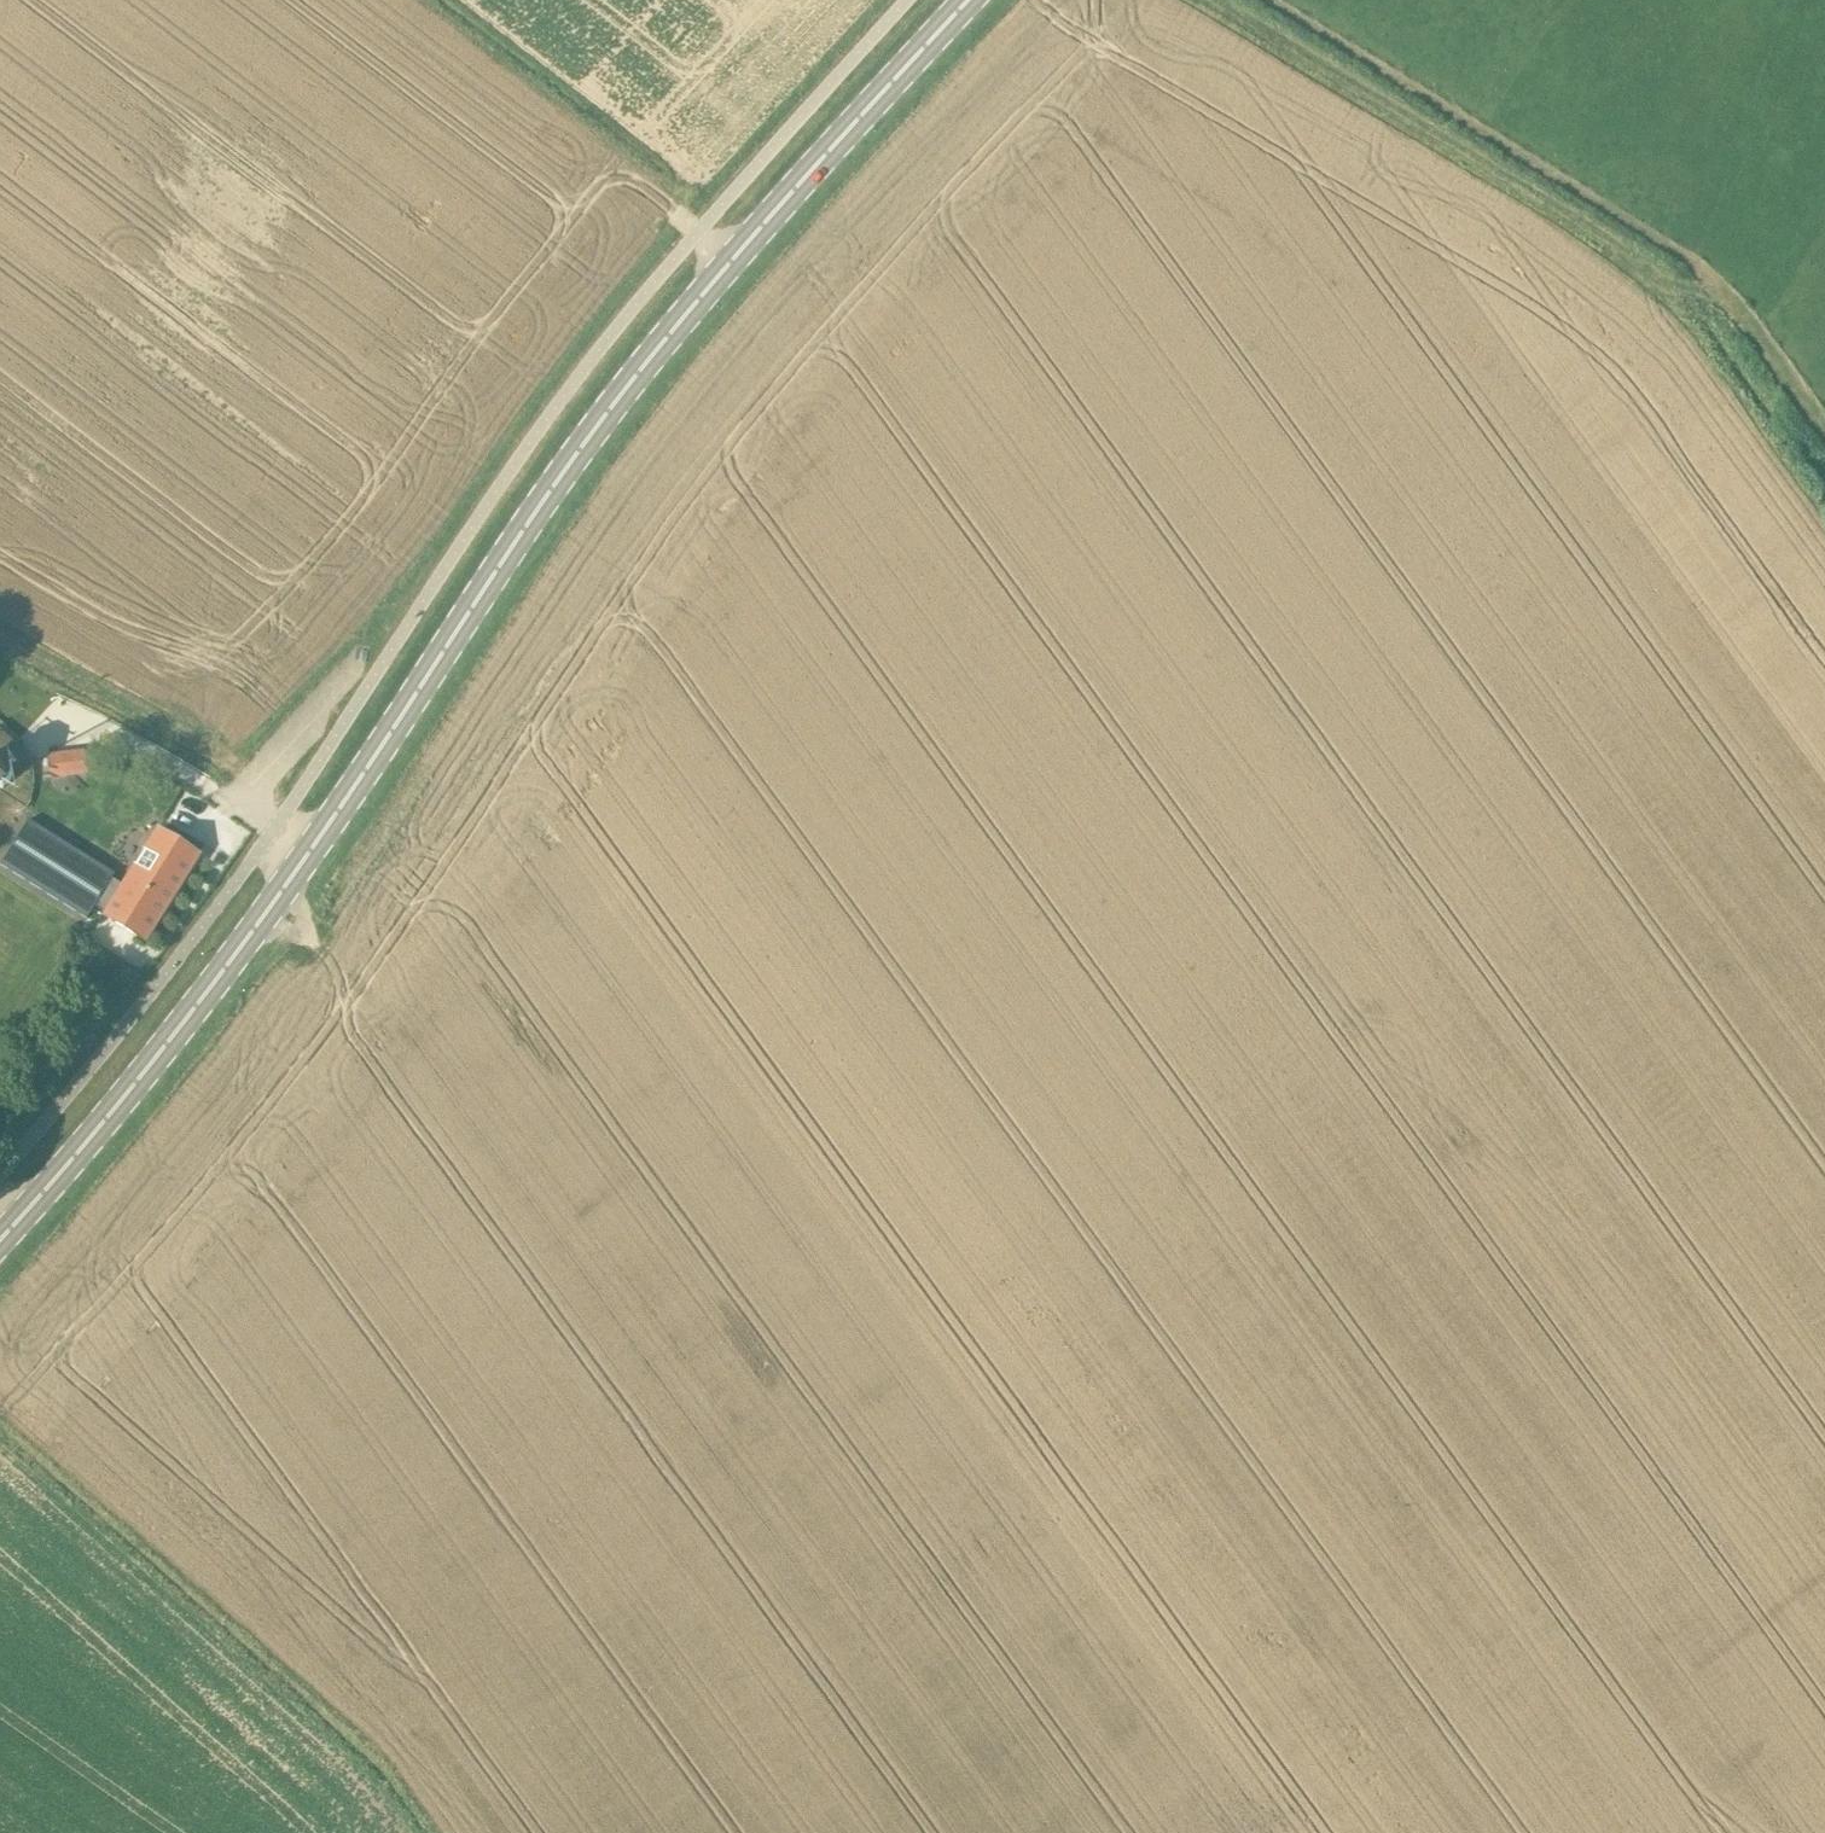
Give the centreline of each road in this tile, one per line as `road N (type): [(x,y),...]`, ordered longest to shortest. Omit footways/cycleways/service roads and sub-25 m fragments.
road 1 (secondary): [(0,1239),(161,1055),(258,926),(600,420),(707,287),(970,0)]

